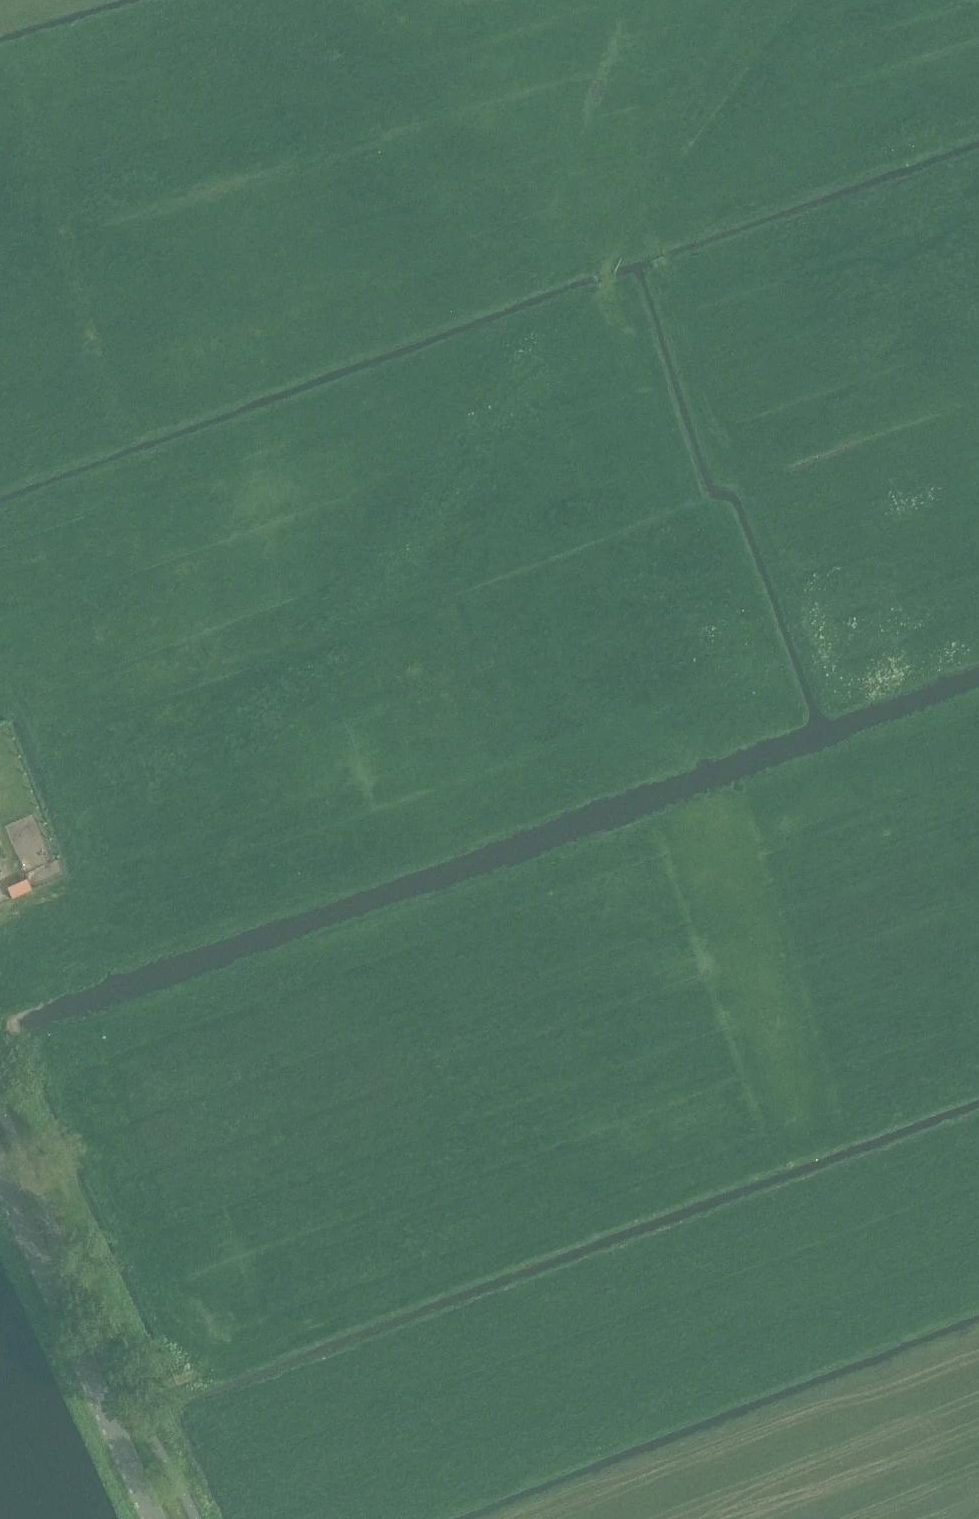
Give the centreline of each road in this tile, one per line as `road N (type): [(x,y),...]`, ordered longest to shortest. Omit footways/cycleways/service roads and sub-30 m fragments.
road 1 (tertiary): [(154,1518),(0,1172)]
road 2 (track): [(612,295),(602,256),(775,0)]

